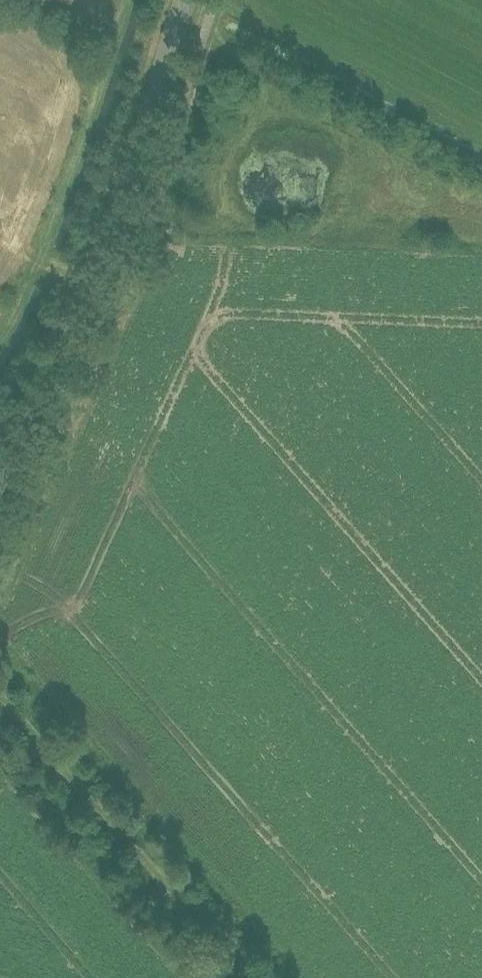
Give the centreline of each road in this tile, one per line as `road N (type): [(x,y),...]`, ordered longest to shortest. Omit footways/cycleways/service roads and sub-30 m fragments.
road 1 (tertiary): [(0,485),(112,230),(184,0)]
road 2 (track): [(239,977),(0,702)]

